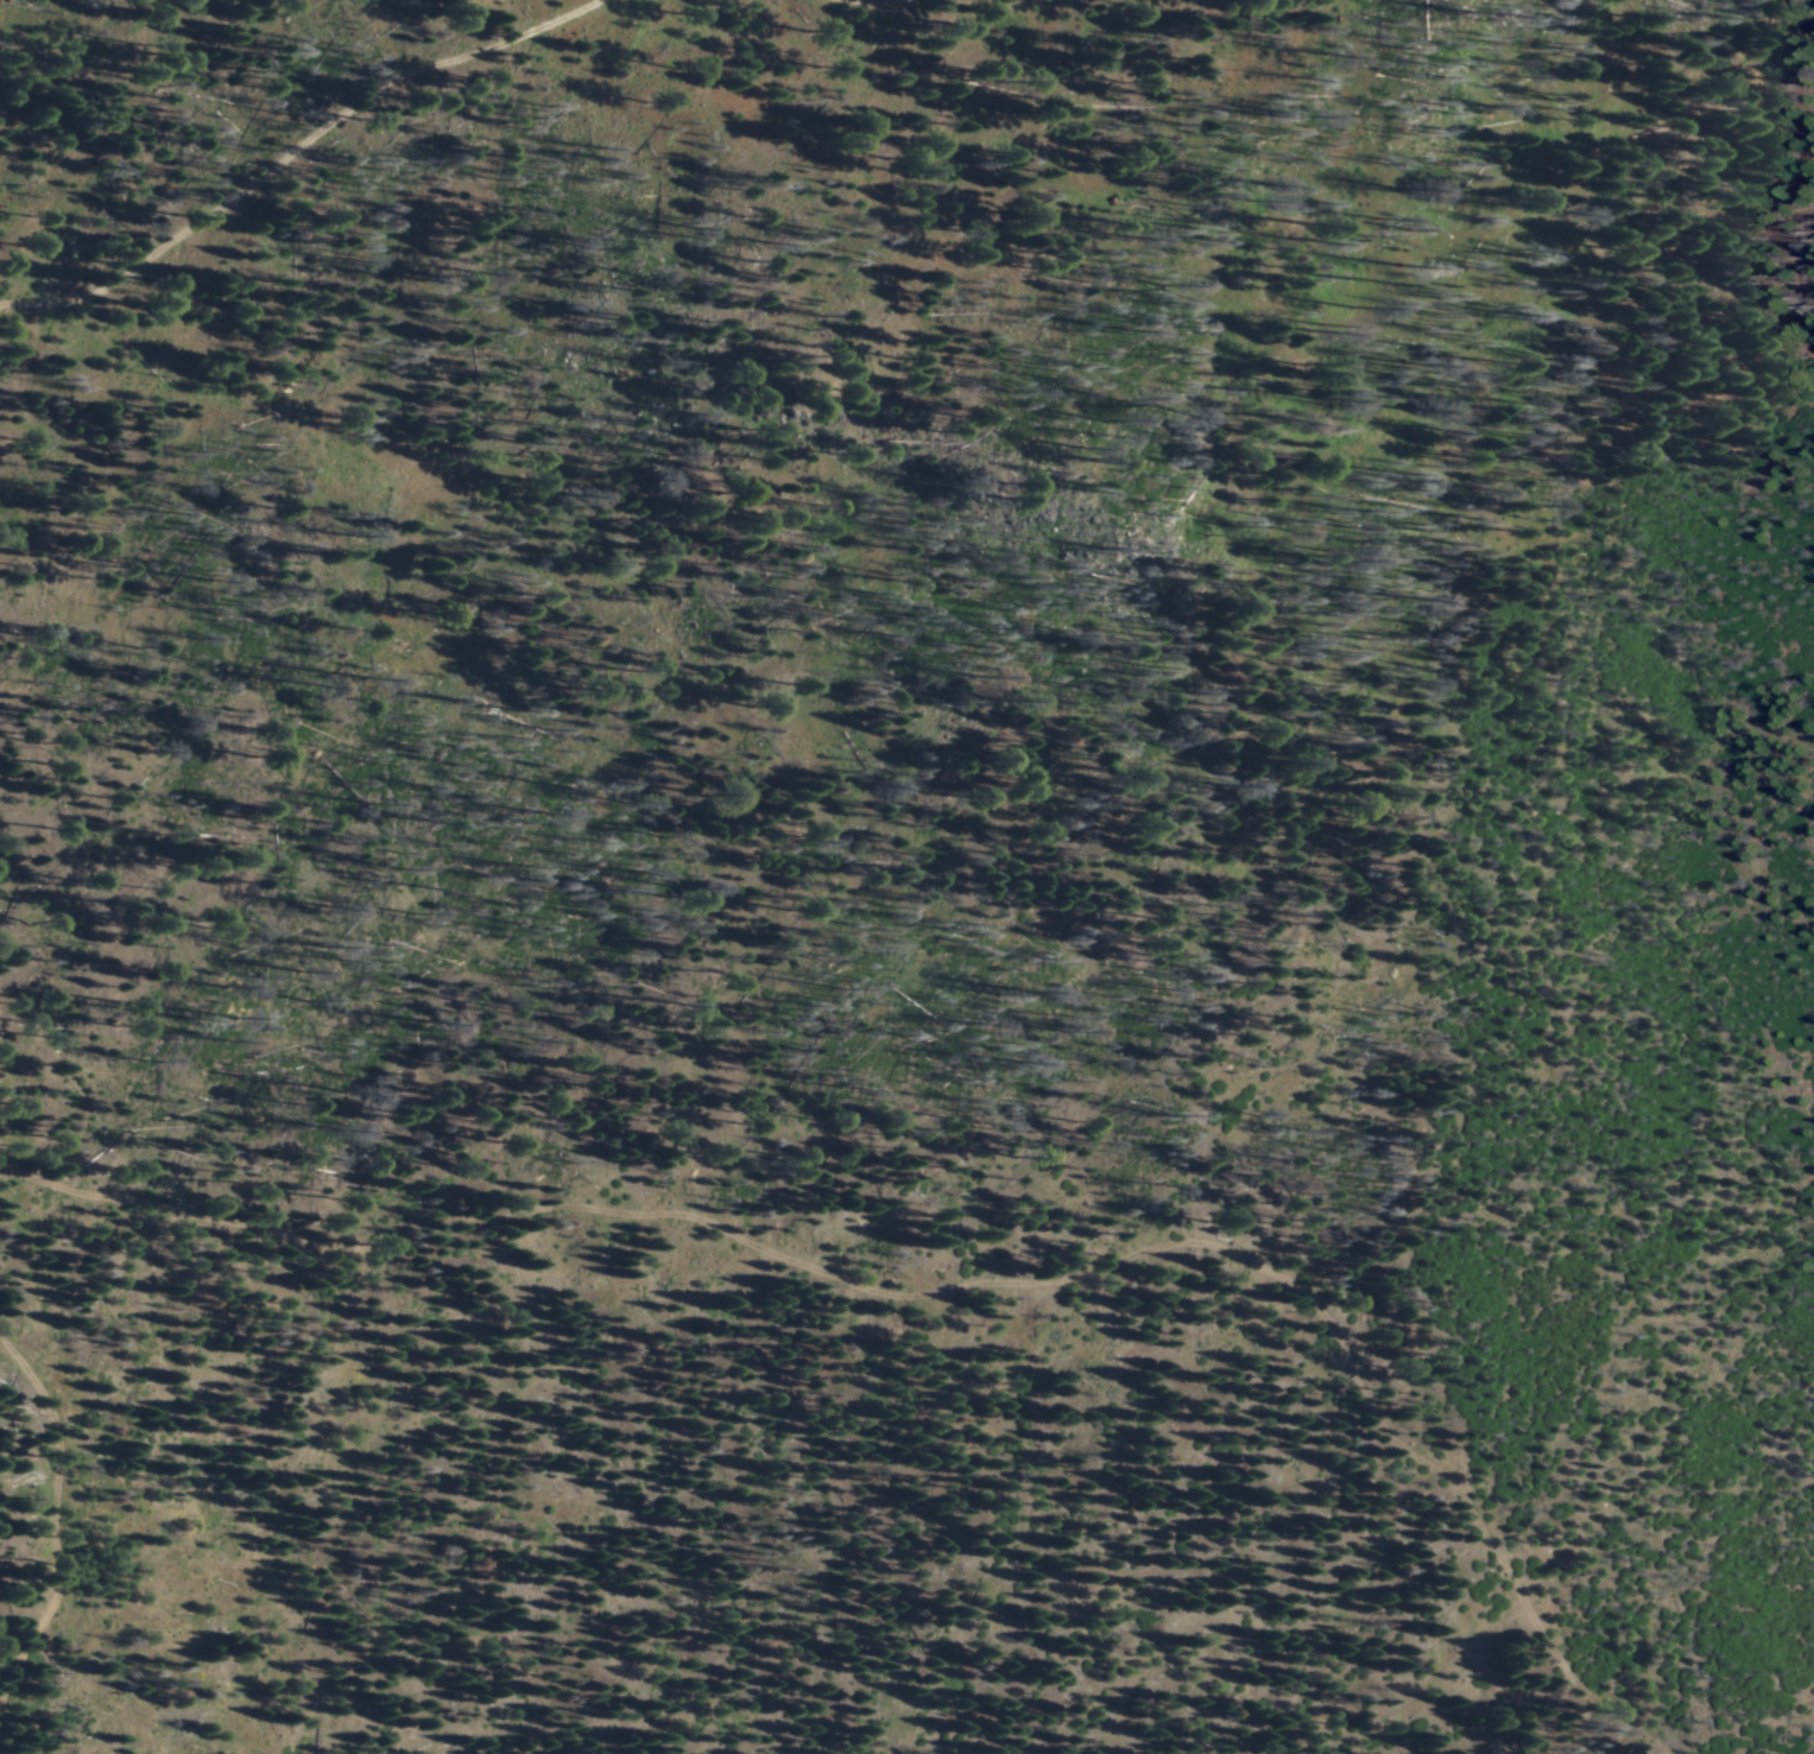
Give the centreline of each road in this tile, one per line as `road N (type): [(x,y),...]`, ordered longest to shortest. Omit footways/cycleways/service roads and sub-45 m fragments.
road 1 (track): [(0,1194),(69,1214),(150,1201),(339,1230),(527,1209),(651,1177),(745,1172),(853,1183),(1062,1180),(1351,1224),(1404,1252),(1449,1340),(1479,1450),(1618,1724),(1669,1753)]
road 2 (track): [(582,0),(536,31),(421,53),(361,108),(244,159),(95,287),(0,304)]
road 3 (track): [(0,1703),(68,1585),(43,1408),(0,1341)]
road 4 (track): [(0,1058),(69,1146),(69,1214)]

